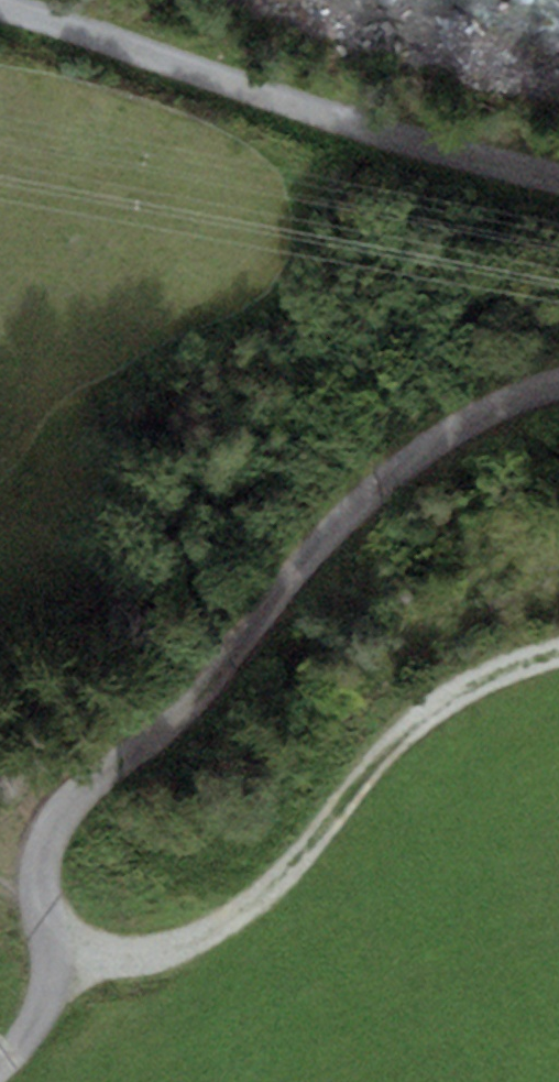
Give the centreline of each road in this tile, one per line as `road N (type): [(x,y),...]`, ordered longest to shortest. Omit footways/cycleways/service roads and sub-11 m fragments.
road 1 (track): [(558,387),(453,429),(371,495),(176,718),(58,823),(43,877),(47,928)]
road 2 (track): [(47,928),(108,967),(182,956),(410,742),(514,675),(558,664)]
road 3 (track): [(0,31),(558,210)]
road 4 (track): [(47,928),(41,1011),(0,1063)]

